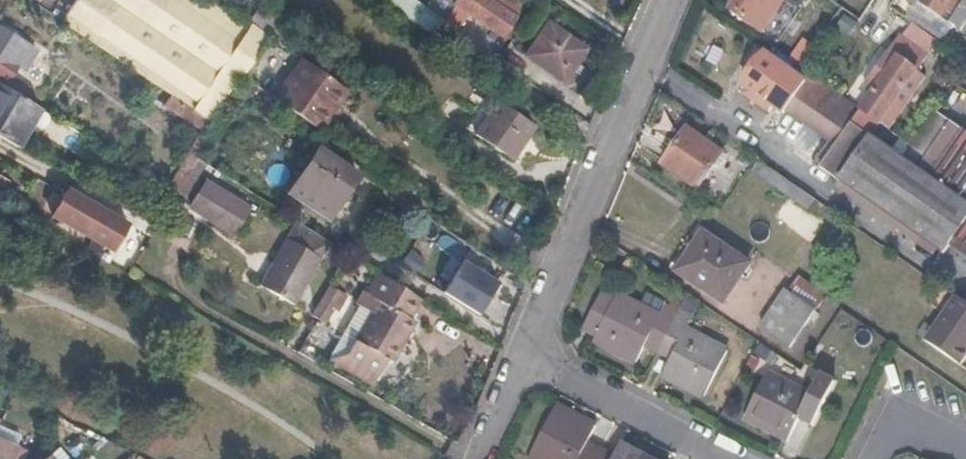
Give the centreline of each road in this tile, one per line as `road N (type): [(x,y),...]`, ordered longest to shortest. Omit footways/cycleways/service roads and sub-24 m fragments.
road 1 (residential): [(681,0),(520,359)]
road 2 (residential): [(724,458),(520,359)]
road 3 (residential): [(965,443),(897,409),(870,458)]

